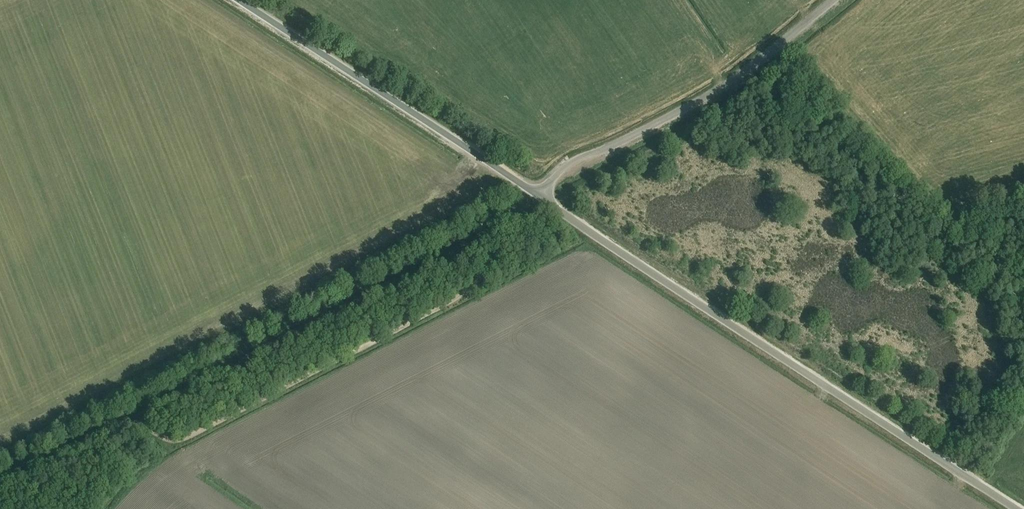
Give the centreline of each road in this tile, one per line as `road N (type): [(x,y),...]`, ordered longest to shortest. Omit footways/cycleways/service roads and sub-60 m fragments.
road 1 (track): [(547,202),(478,282),(450,302),(189,436),(171,441),(133,423),(0,492)]
road 2 (unclassified): [(1017,508),(539,197)]
road 3 (unclassified): [(539,197),(239,0)]
road 4 (unclassified): [(539,197),(576,160),(741,74),(833,0)]

